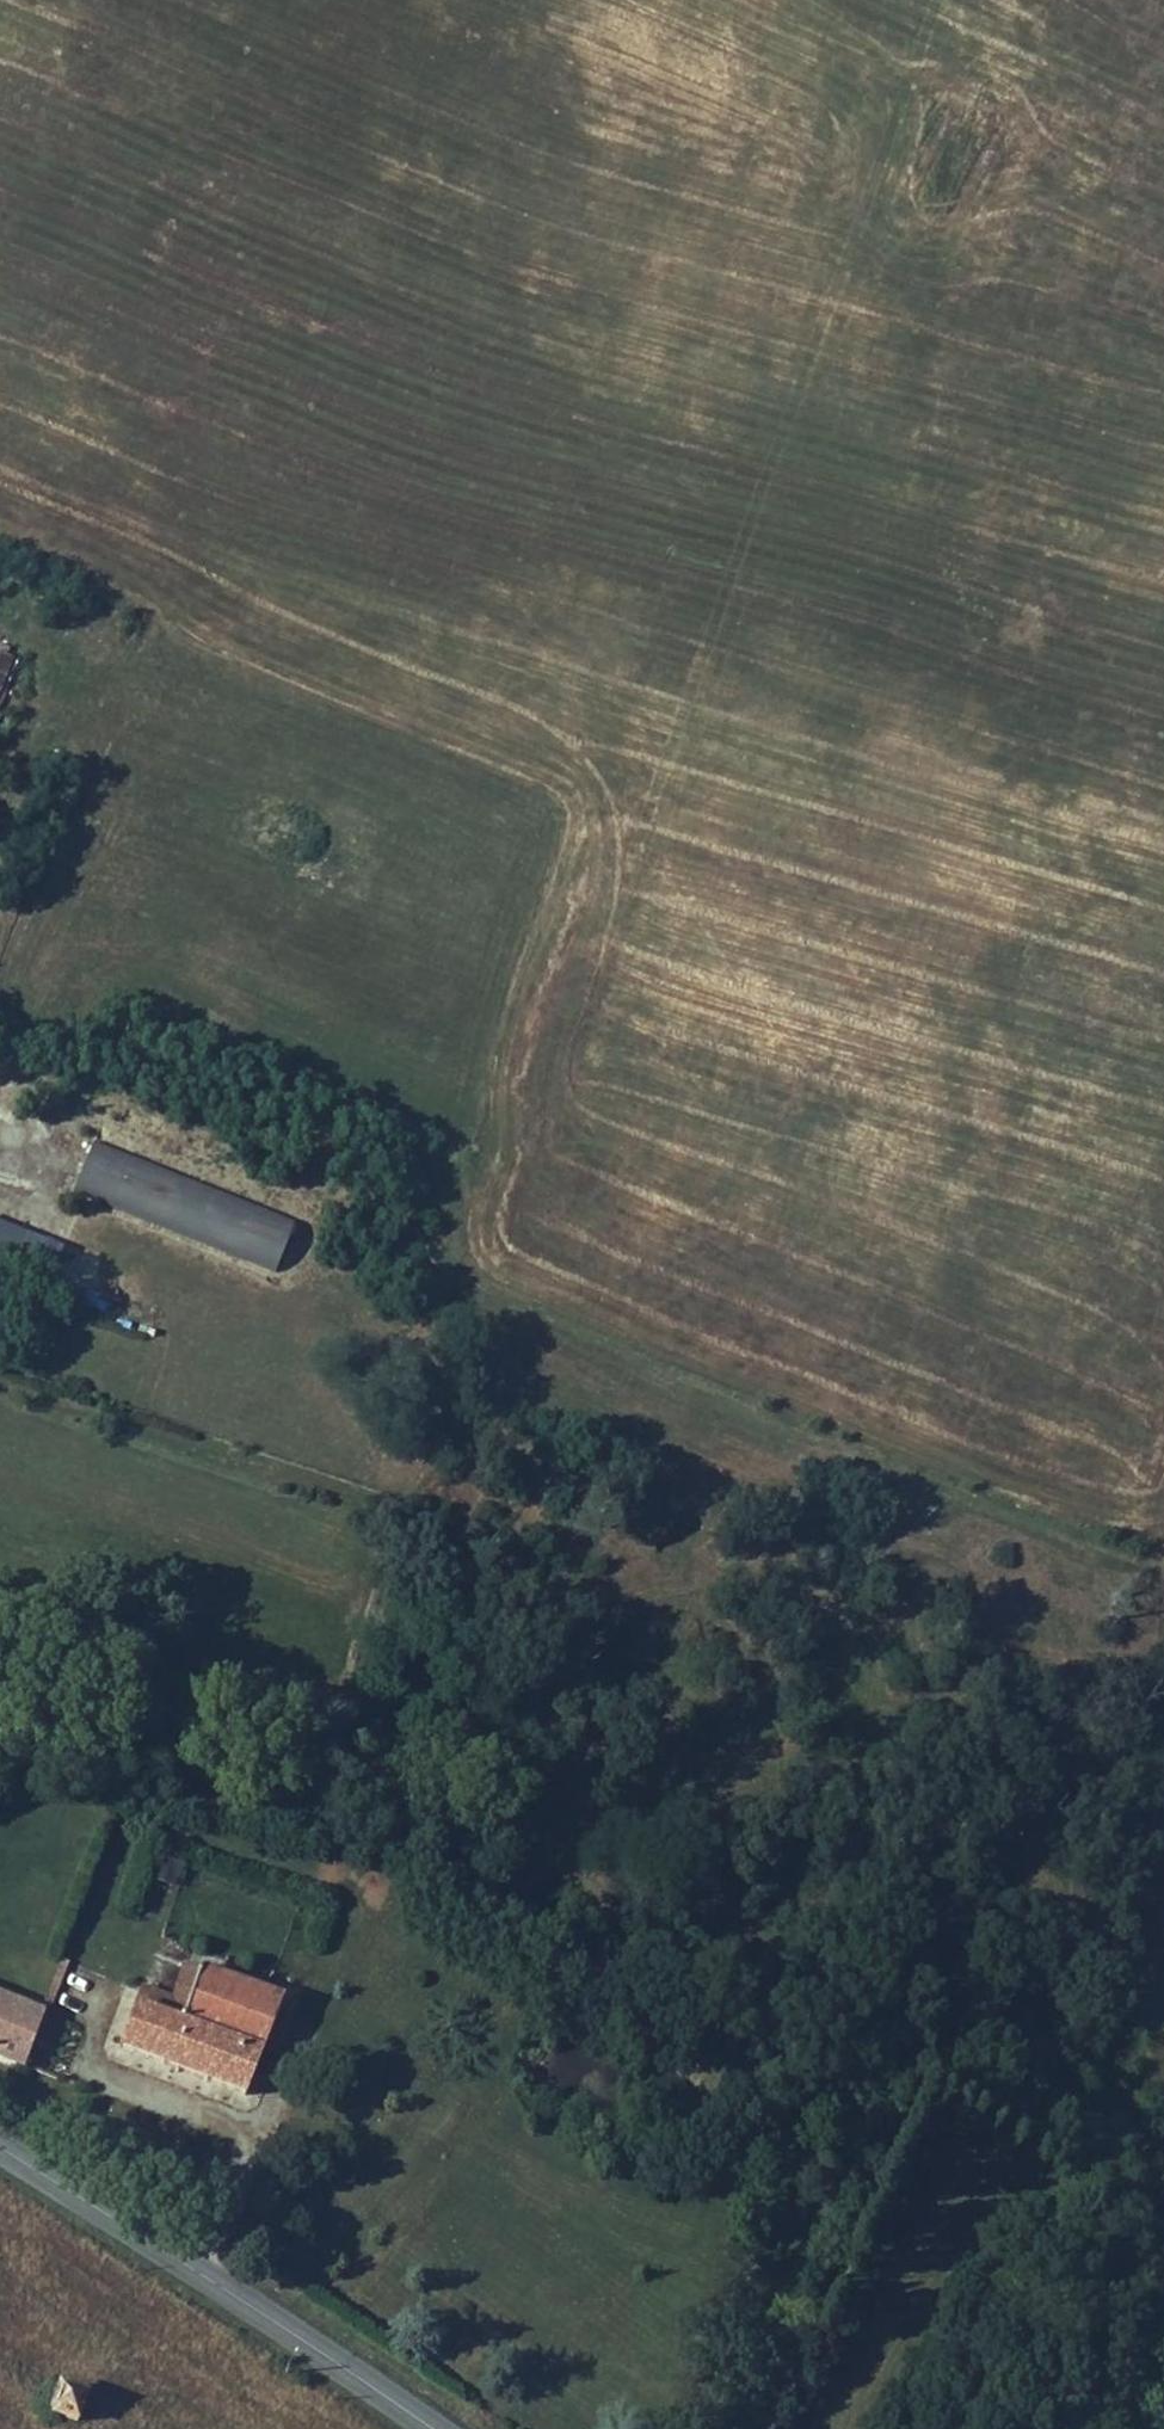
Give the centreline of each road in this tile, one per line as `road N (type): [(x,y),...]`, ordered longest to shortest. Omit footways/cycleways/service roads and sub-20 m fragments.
road 1 (tertiary): [(0,2147),(240,2297),(430,2428)]

